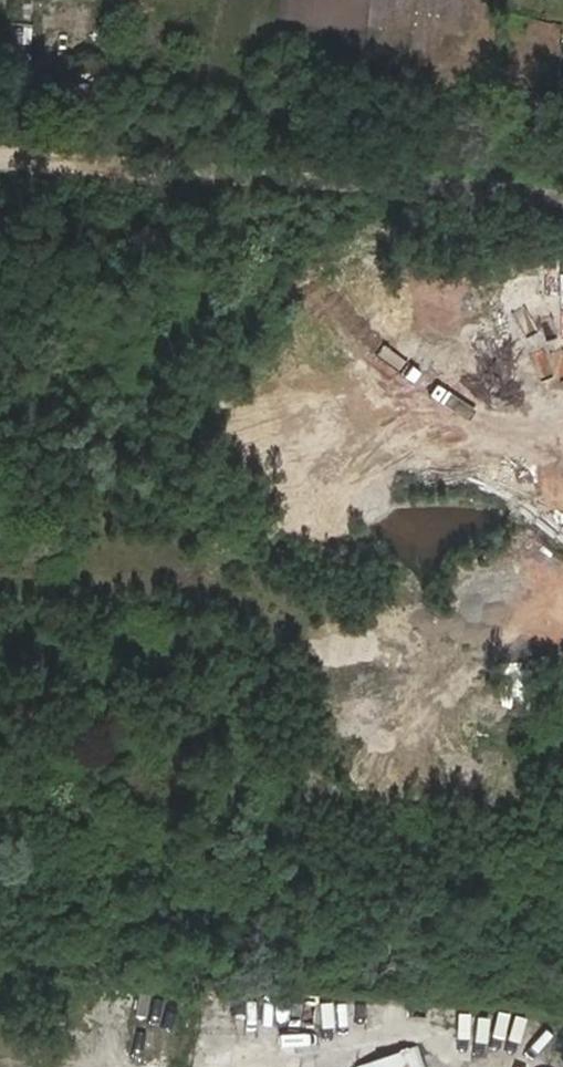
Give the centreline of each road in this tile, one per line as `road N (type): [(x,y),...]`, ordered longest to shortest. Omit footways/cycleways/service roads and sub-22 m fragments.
road 1 (track): [(0,157),(562,197)]

